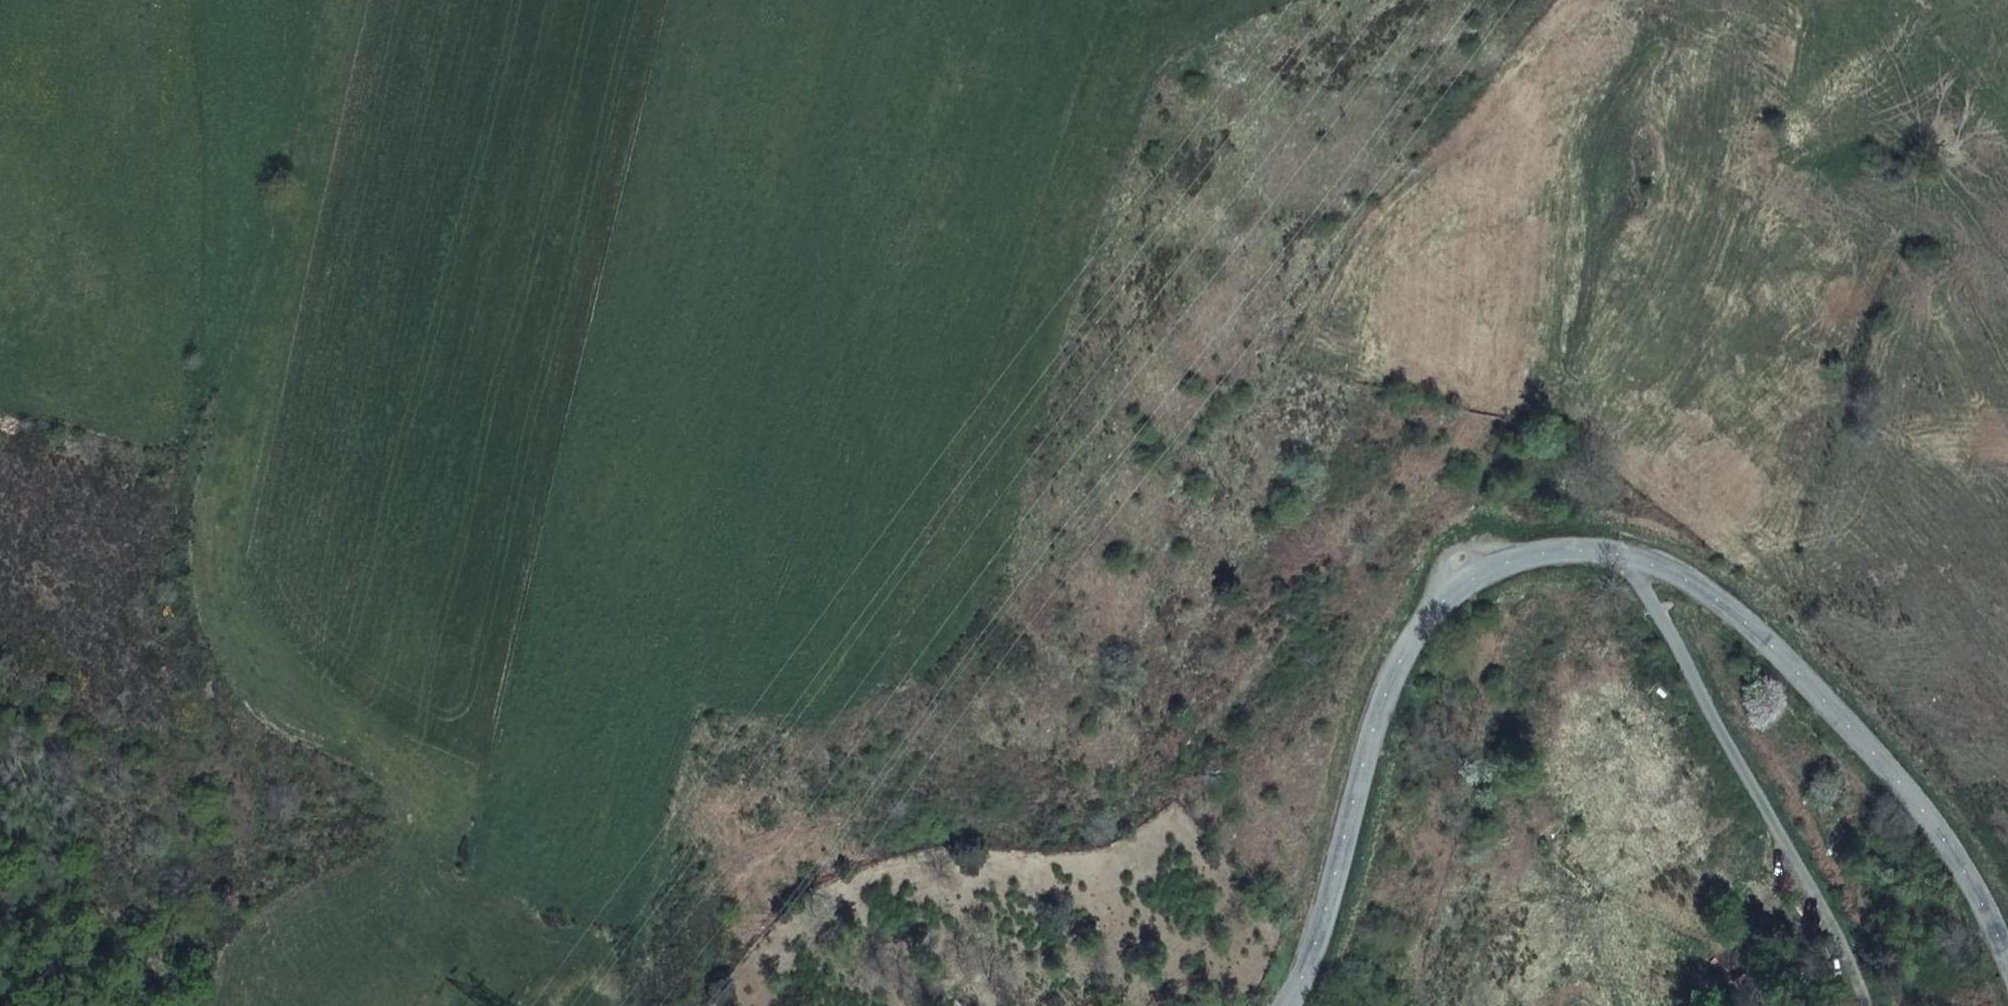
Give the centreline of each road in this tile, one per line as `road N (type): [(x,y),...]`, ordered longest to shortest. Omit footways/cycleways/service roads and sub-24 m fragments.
road 1 (tertiary): [(1295,1005),(1341,897),(1402,662),(1435,611),(1476,573),(1533,554),(1602,548),(1637,555)]
road 2 (tertiary): [(1637,555),(1722,601),(1804,672),(1941,831),(1990,915),(2007,965)]
road 3 (residential): [(1637,555),(1659,611),(1799,856),(1869,1005)]

